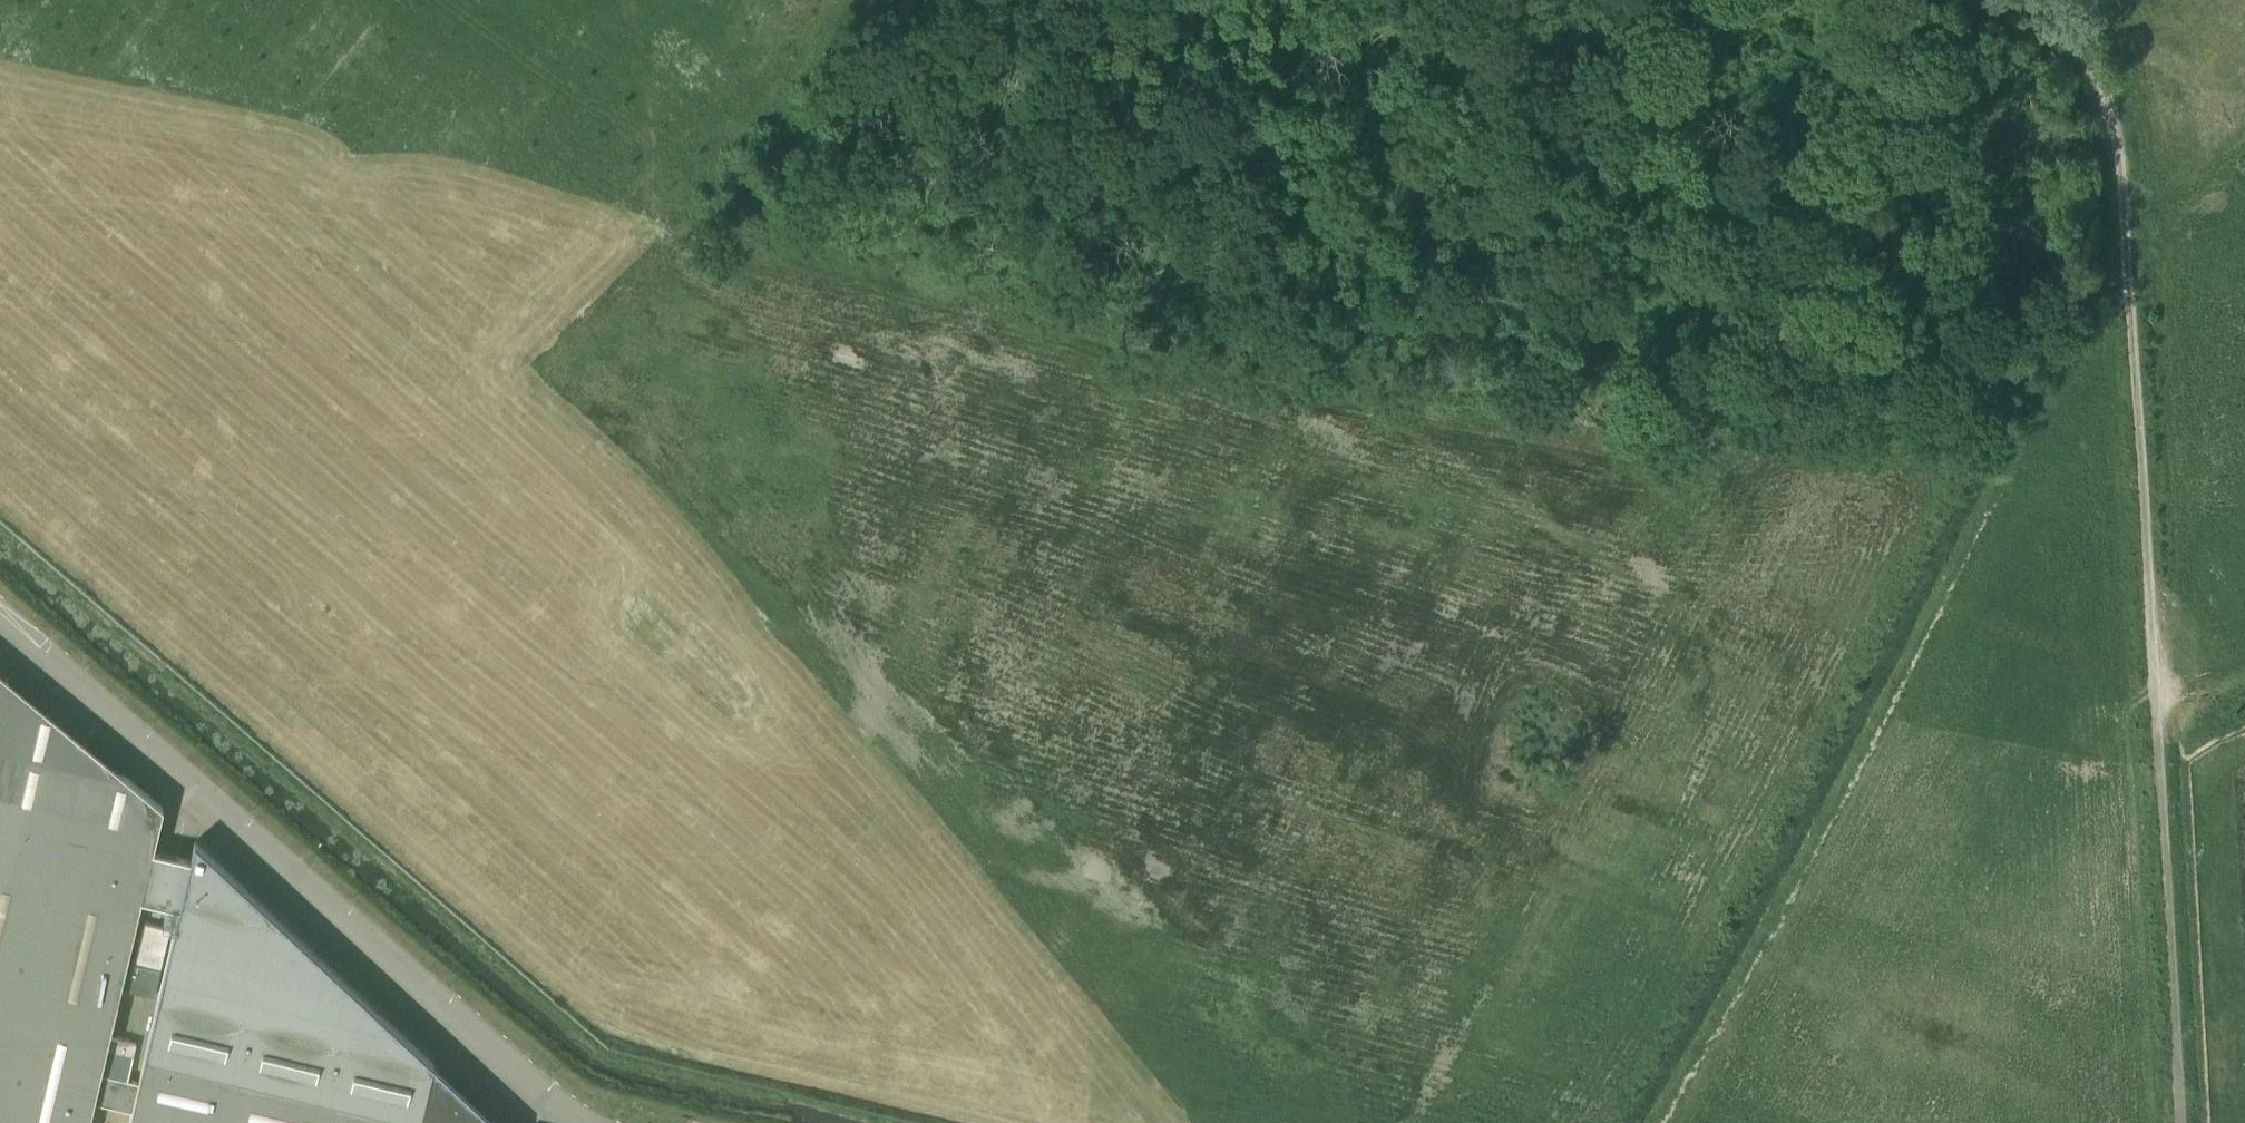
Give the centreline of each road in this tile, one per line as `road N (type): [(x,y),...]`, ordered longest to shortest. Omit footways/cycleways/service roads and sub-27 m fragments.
road 1 (track): [(2181,1122),(2131,303)]
road 2 (unclassified): [(2131,303),(2113,110),(2078,40),(2044,0)]

